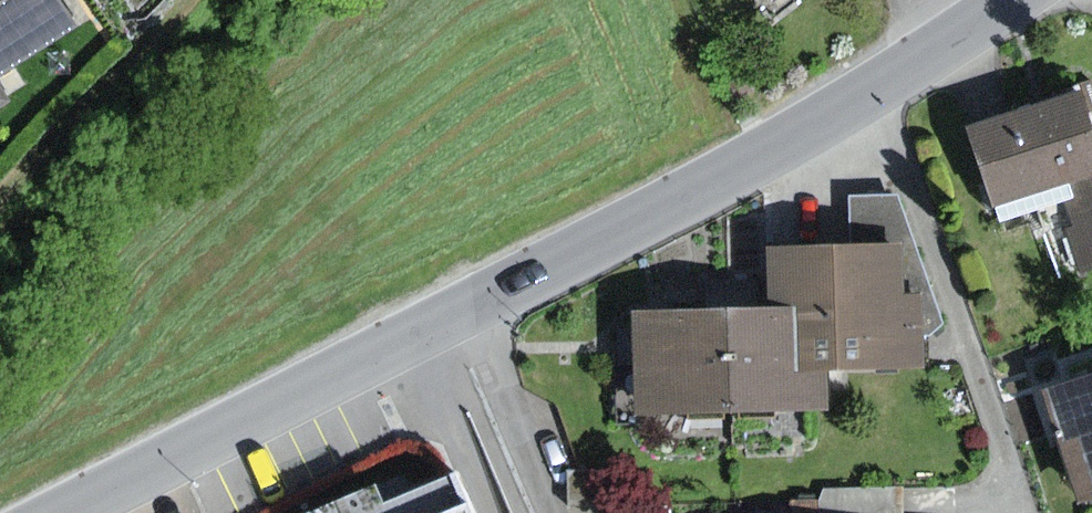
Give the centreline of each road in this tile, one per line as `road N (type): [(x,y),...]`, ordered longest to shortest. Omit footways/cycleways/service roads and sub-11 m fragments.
road 1 (tertiary): [(1008,0),(762,157),(468,306)]
road 2 (tertiary): [(468,306),(60,512)]
road 3 (residential): [(468,306),(554,512)]

